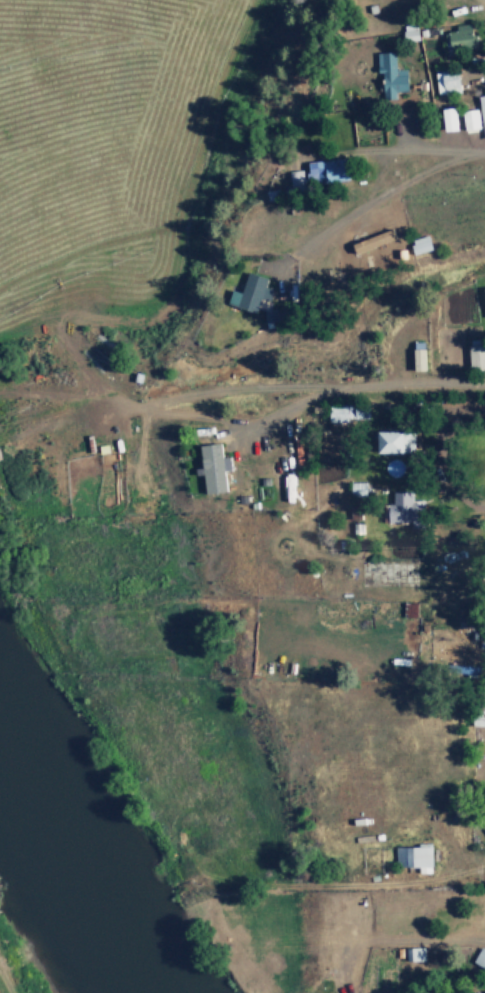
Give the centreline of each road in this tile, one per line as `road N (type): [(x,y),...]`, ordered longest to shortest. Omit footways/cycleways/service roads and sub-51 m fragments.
road 1 (residential): [(0,403),(272,385),(484,384)]
road 2 (residential): [(480,158),(355,238),(322,223),(330,185)]
road 3 (residential): [(330,185),(402,125),(480,158)]
road 4 (residential): [(484,507),(451,484),(447,383)]

